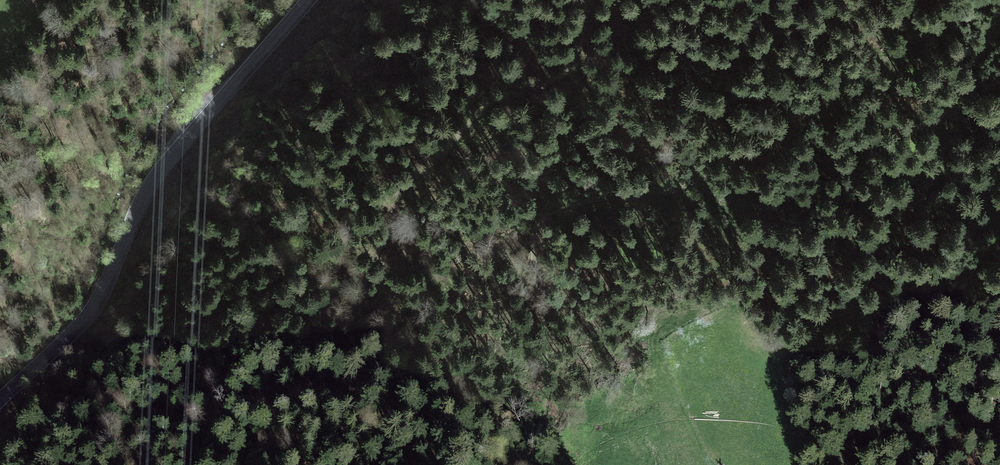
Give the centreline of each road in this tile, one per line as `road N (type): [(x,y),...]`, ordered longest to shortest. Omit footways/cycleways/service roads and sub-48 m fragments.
road 1 (track): [(986,0),(936,25),(751,153),(690,183),(572,201),(535,226)]
road 2 (tertiary): [(0,401),(89,315),(161,168),(307,0)]
road 3 (track): [(589,0),(579,55),(566,71),(481,104),(453,143),(389,197)]

